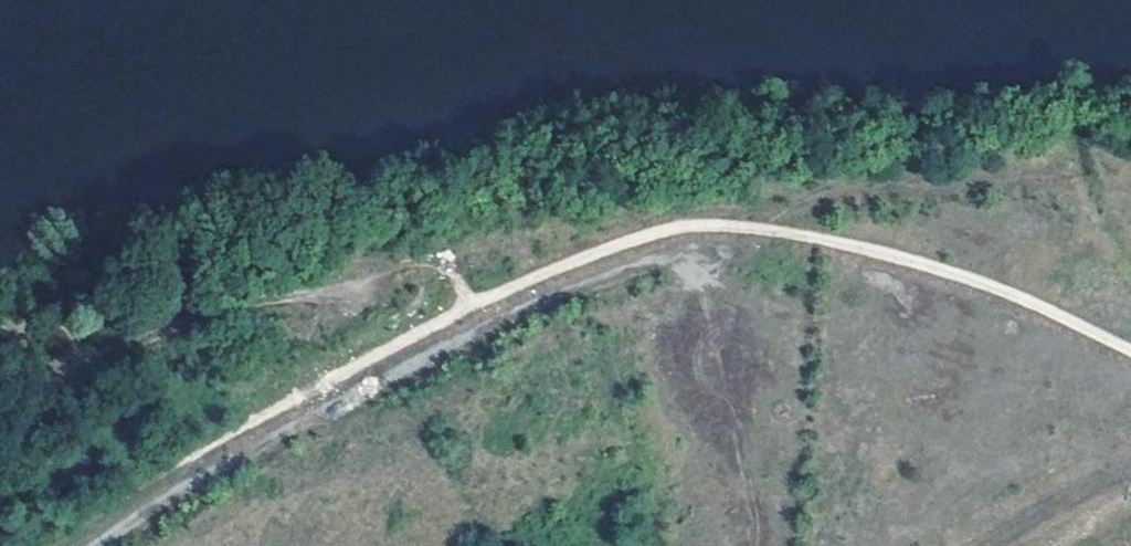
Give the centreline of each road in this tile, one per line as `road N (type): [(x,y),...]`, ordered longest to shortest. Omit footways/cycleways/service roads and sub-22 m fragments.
road 1 (track): [(471,307),(456,279),(437,267),(401,268),(128,345),(0,420)]

